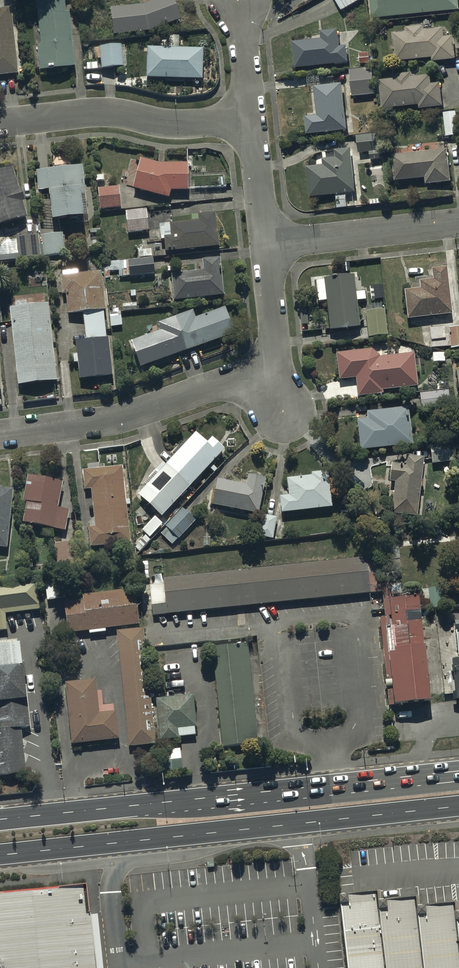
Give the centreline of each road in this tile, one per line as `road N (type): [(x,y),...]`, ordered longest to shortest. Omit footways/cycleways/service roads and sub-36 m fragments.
road 1 (primary): [(458,805),(0,855)]
road 2 (primary): [(0,820),(458,771)]
road 3 (residential): [(277,348),(252,371),(131,414),(0,435)]
road 4 (residential): [(252,117),(185,124),(87,113),(0,123)]
road 5 (residential): [(266,244),(458,222)]
road 6 (residential): [(252,117),(266,244)]

